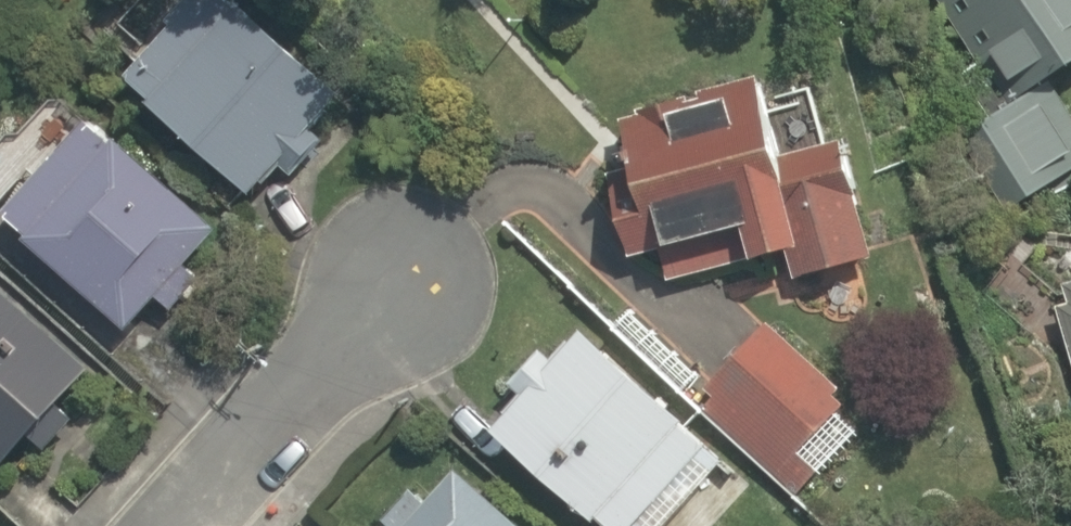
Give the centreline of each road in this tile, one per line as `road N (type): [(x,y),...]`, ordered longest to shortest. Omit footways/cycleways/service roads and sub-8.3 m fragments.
road 1 (residential): [(402,266),(174,525)]

